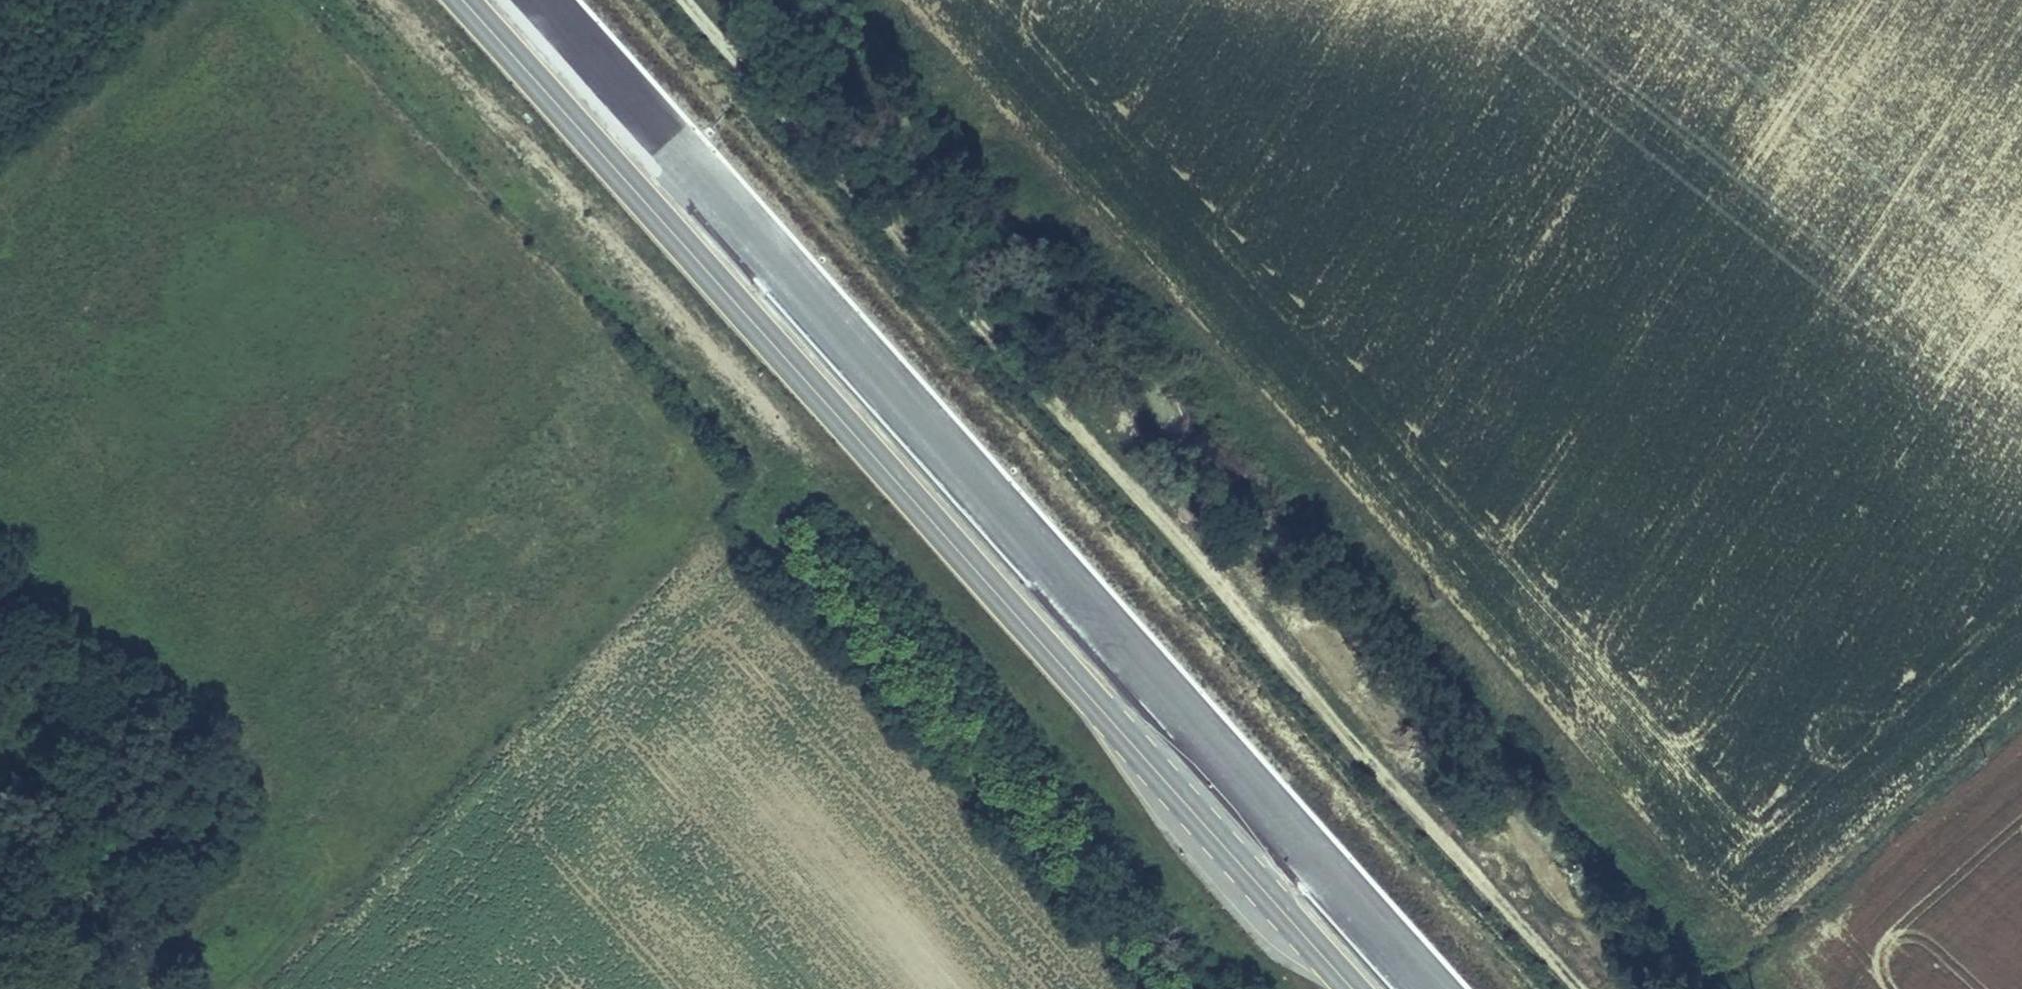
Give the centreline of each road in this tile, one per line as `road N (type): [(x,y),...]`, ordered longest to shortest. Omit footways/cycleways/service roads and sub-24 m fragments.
road 1 (track): [(682,0),(1256,624),(1357,754),(1582,988)]
road 2 (motorway): [(470,0),(1361,988)]
road 3 (motorway): [(1425,988),(536,0)]

